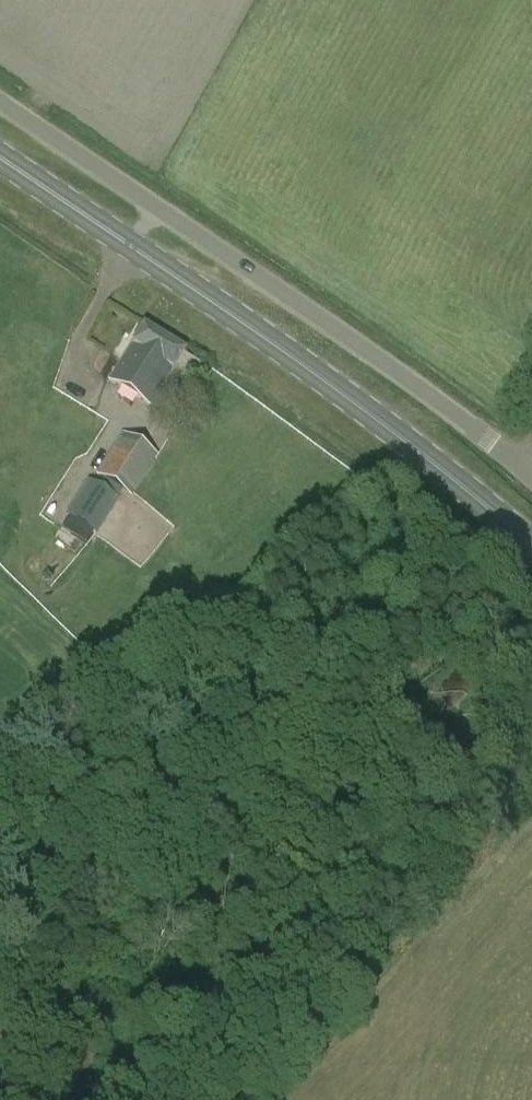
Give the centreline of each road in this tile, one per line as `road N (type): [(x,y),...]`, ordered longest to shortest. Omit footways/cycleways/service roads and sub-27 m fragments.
road 1 (unclassified): [(529,471),(388,365),(0,101)]
road 2 (primary): [(496,511),(352,397),(0,158)]

